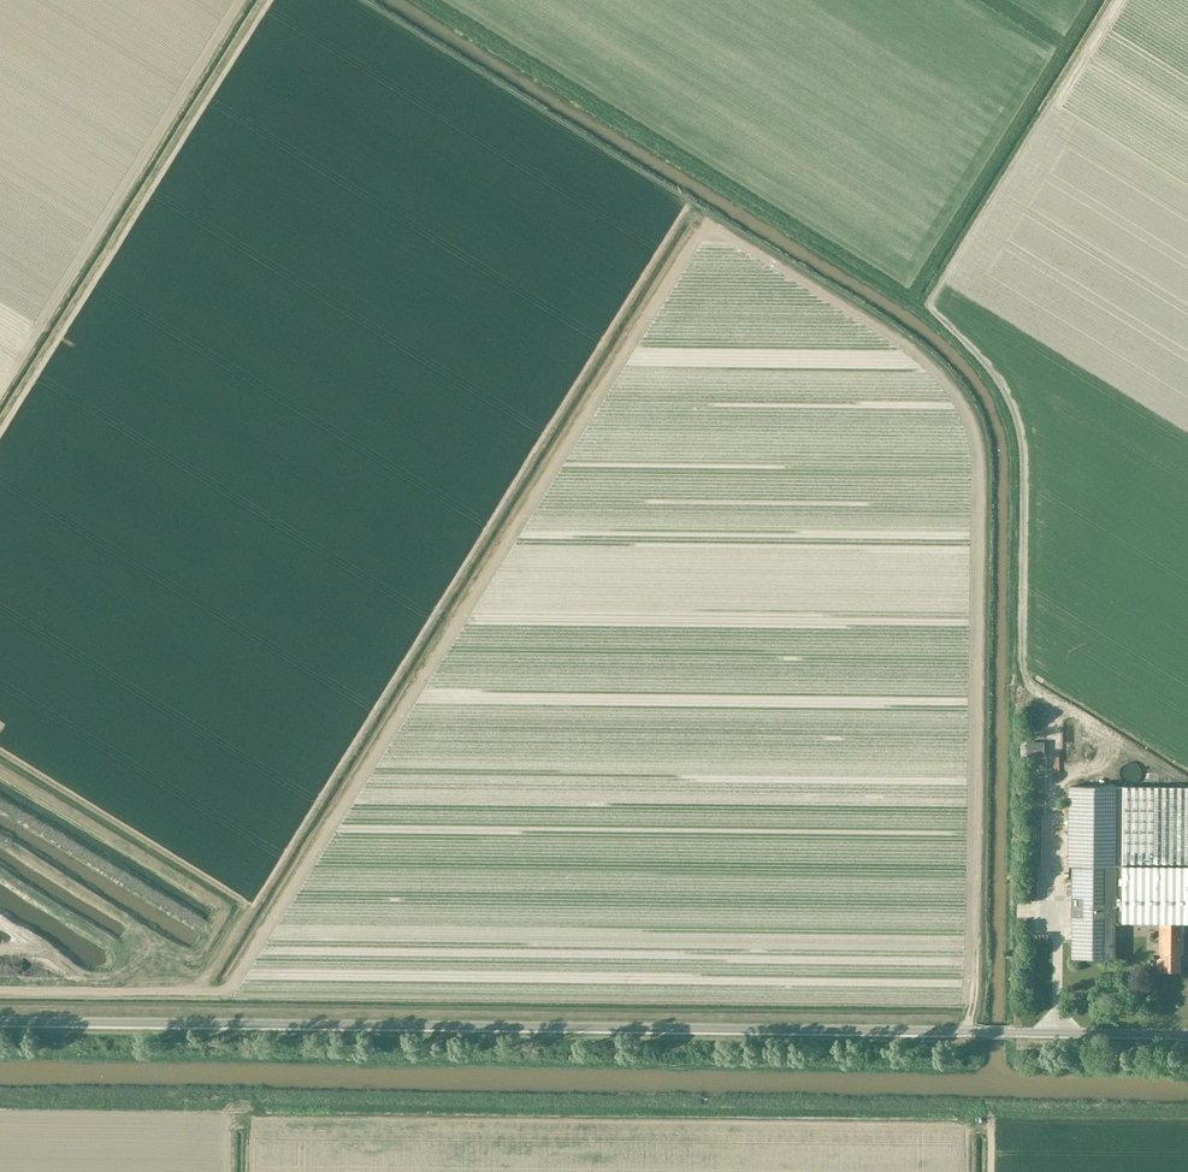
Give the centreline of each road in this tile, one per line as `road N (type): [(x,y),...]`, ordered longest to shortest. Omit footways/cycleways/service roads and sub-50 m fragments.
road 1 (unclassified): [(985,1032),(0,1022)]
road 2 (unclassified): [(1187,1035),(1005,1033)]

